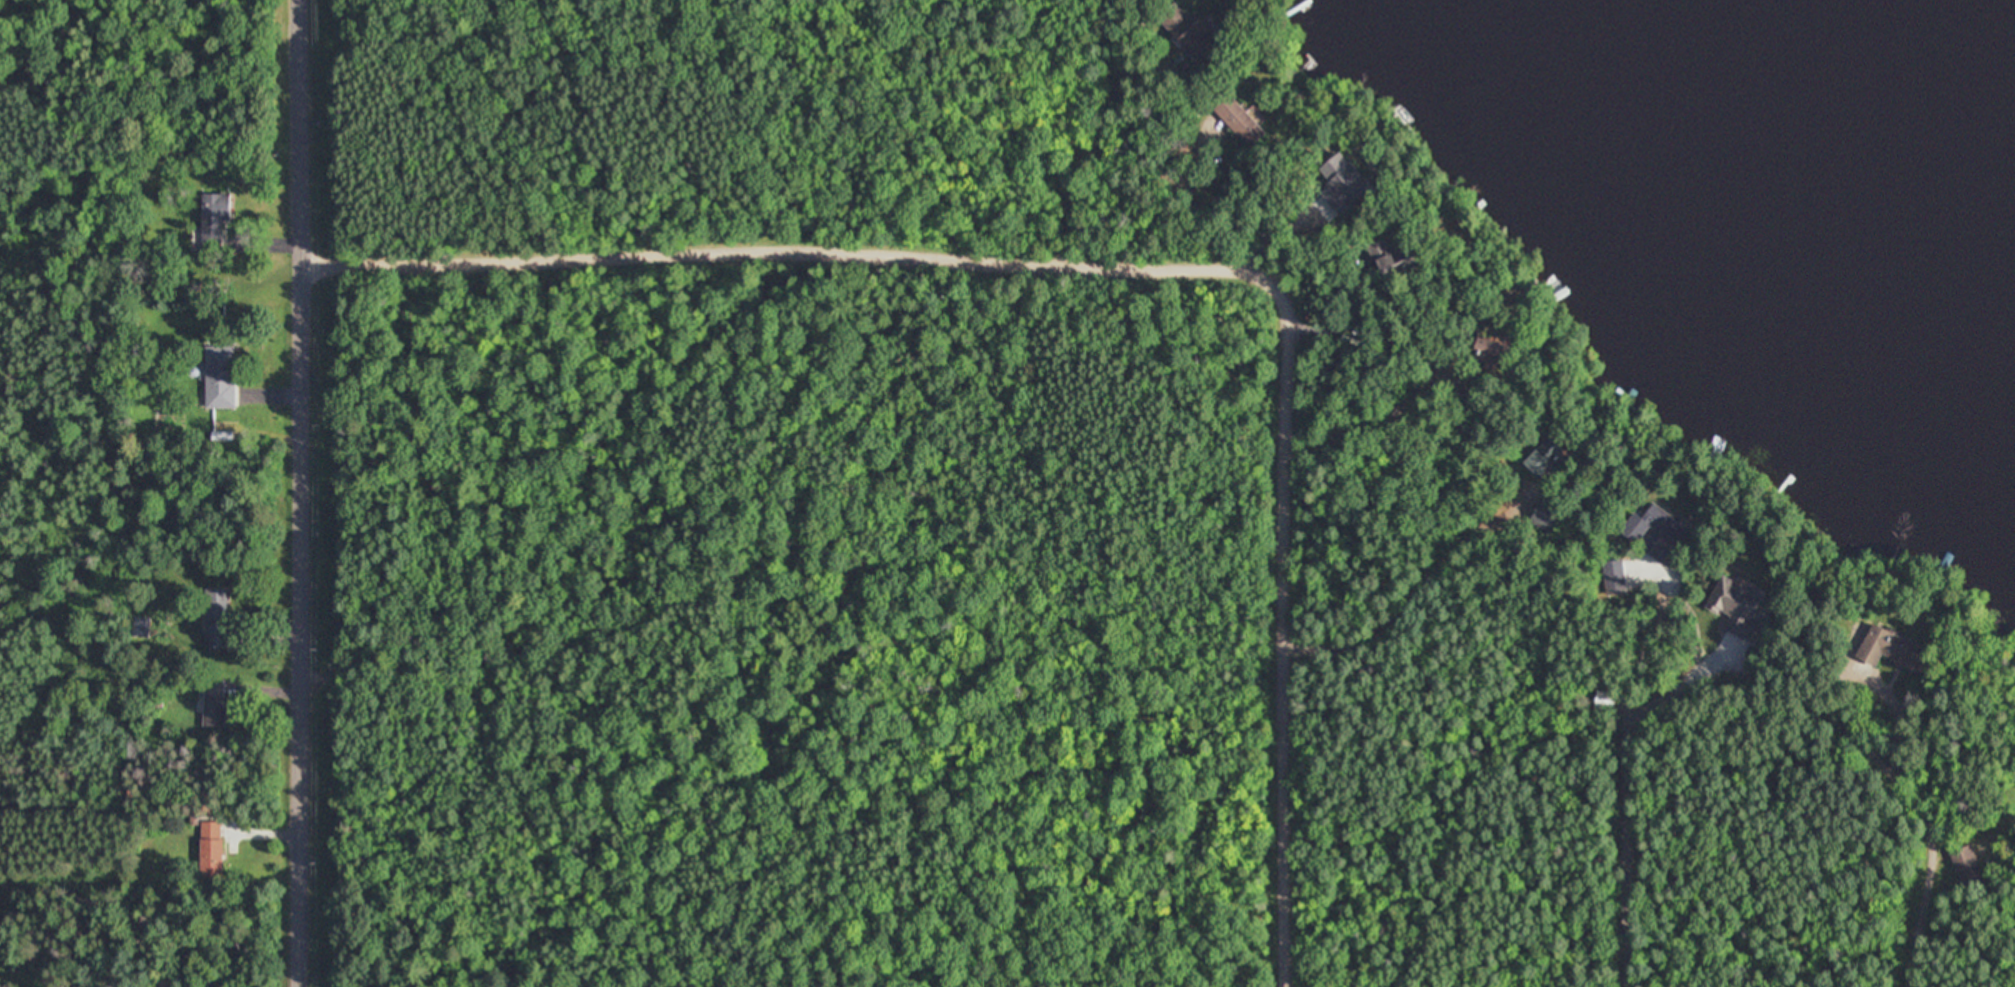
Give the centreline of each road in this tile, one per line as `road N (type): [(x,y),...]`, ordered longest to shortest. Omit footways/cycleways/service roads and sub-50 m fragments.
road 1 (residential): [(305,257),(793,247),(1224,264),(1277,280),(1291,309),(1284,986)]
road 2 (residential): [(303,986),(300,0)]
road 3 (residential): [(1627,986),(1623,819)]

